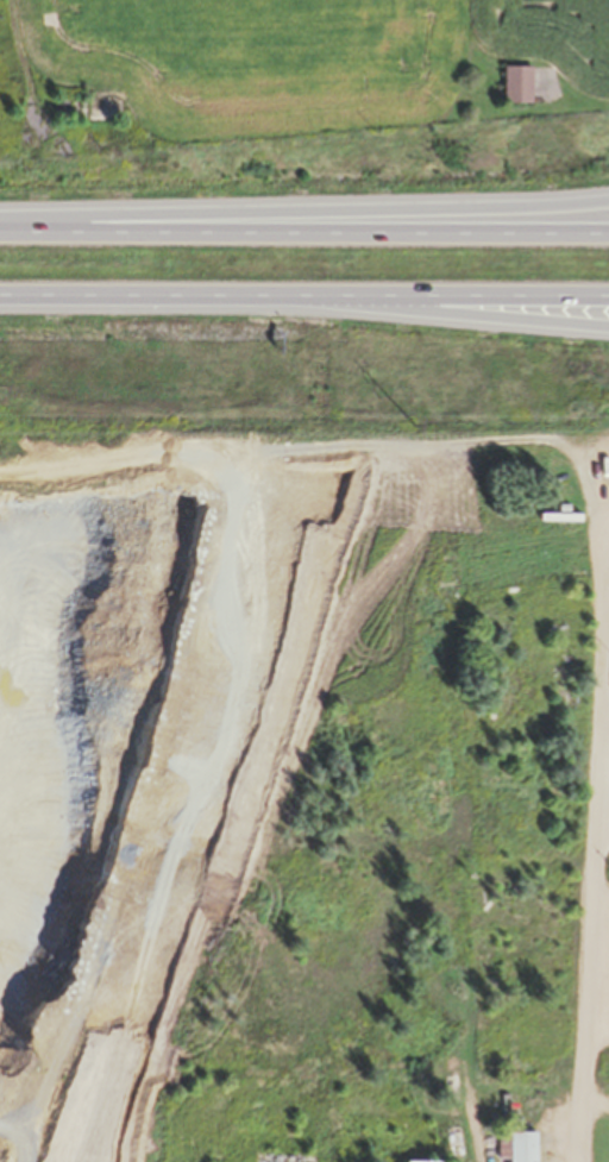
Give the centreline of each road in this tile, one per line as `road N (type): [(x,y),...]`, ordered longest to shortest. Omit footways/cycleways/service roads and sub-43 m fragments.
road 1 (trunk): [(608,230),(0,231)]
road 2 (trunk): [(0,297),(608,297)]
road 3 (trunk): [(608,199),(42,231)]
road 4 (residential): [(539,1161),(534,944),(519,858),(437,854)]
road 5 (trunk): [(333,295),(608,322)]

